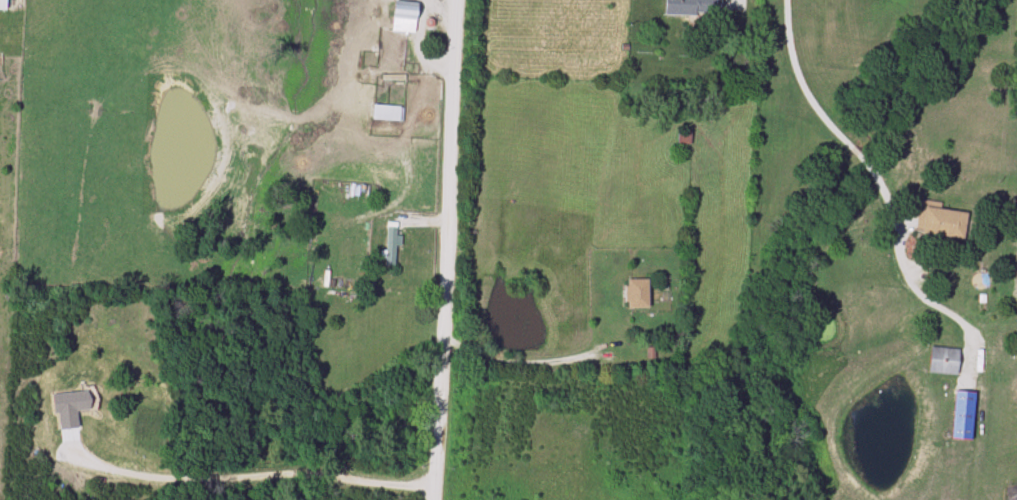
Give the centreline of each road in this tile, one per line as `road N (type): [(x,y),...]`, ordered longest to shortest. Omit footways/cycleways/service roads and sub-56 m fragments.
road 1 (residential): [(437,499),(462,0)]

